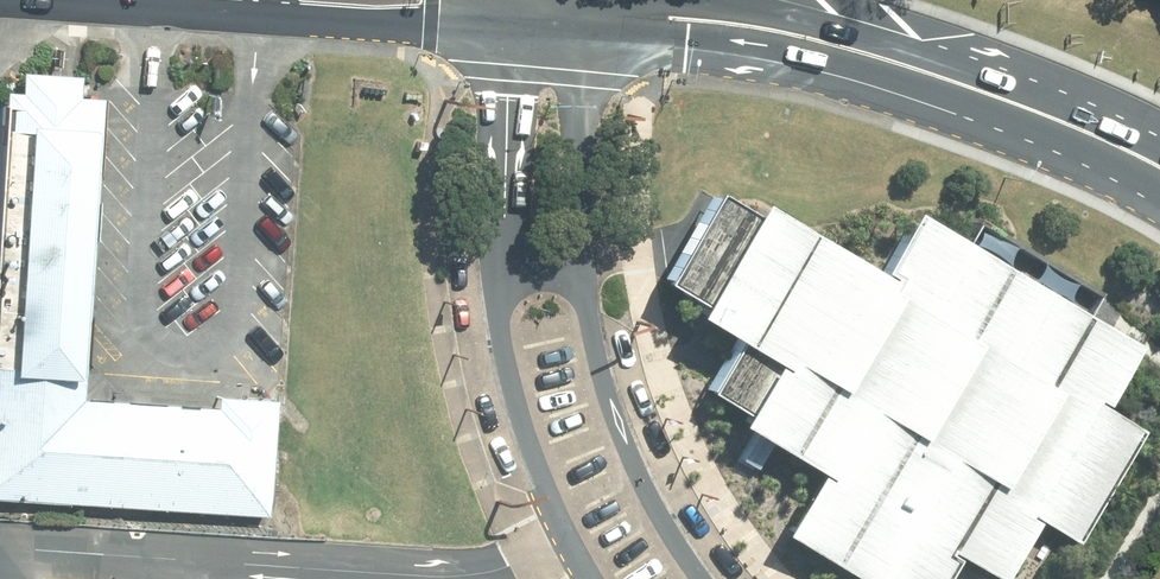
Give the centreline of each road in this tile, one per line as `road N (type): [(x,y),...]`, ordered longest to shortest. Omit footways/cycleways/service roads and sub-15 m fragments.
road 1 (primary): [(1159,203),(972,118),(845,78),(588,41)]
road 2 (residential): [(589,578),(522,430),(504,358),(510,33)]
road 3 (residential): [(588,41),(588,314),(636,474),(697,578)]
road 4 (primary): [(706,0),(801,17),(1009,82),(1159,148)]
road 5 (primary): [(510,33),(330,18),(278,0)]

